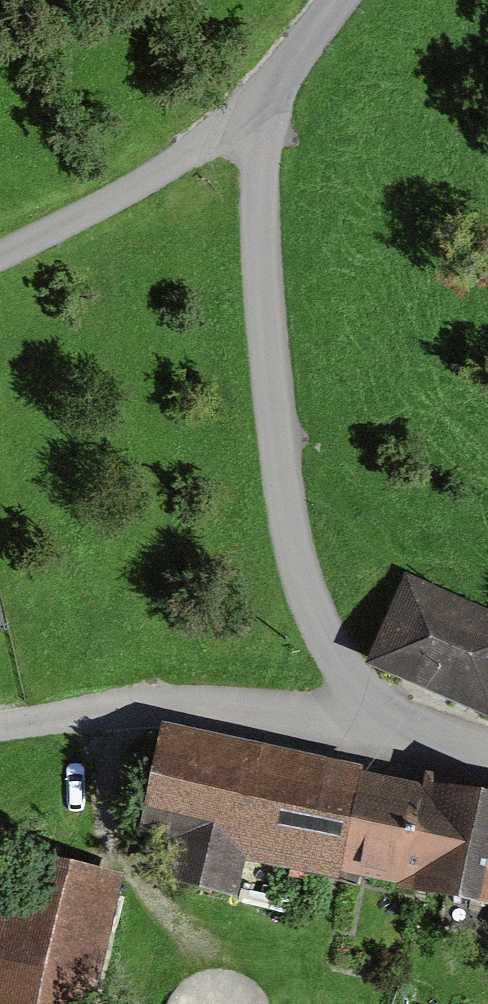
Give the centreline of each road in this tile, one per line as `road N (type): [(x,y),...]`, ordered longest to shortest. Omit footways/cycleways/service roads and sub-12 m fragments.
road 1 (residential): [(255,101),(259,253),(290,528),(330,648),(387,730)]
road 2 (residential): [(387,730),(260,709),(153,704),(0,724)]
road 3 (residential): [(255,101),(172,165),(0,255)]
road 4 (residential): [(342,0),(255,101)]

